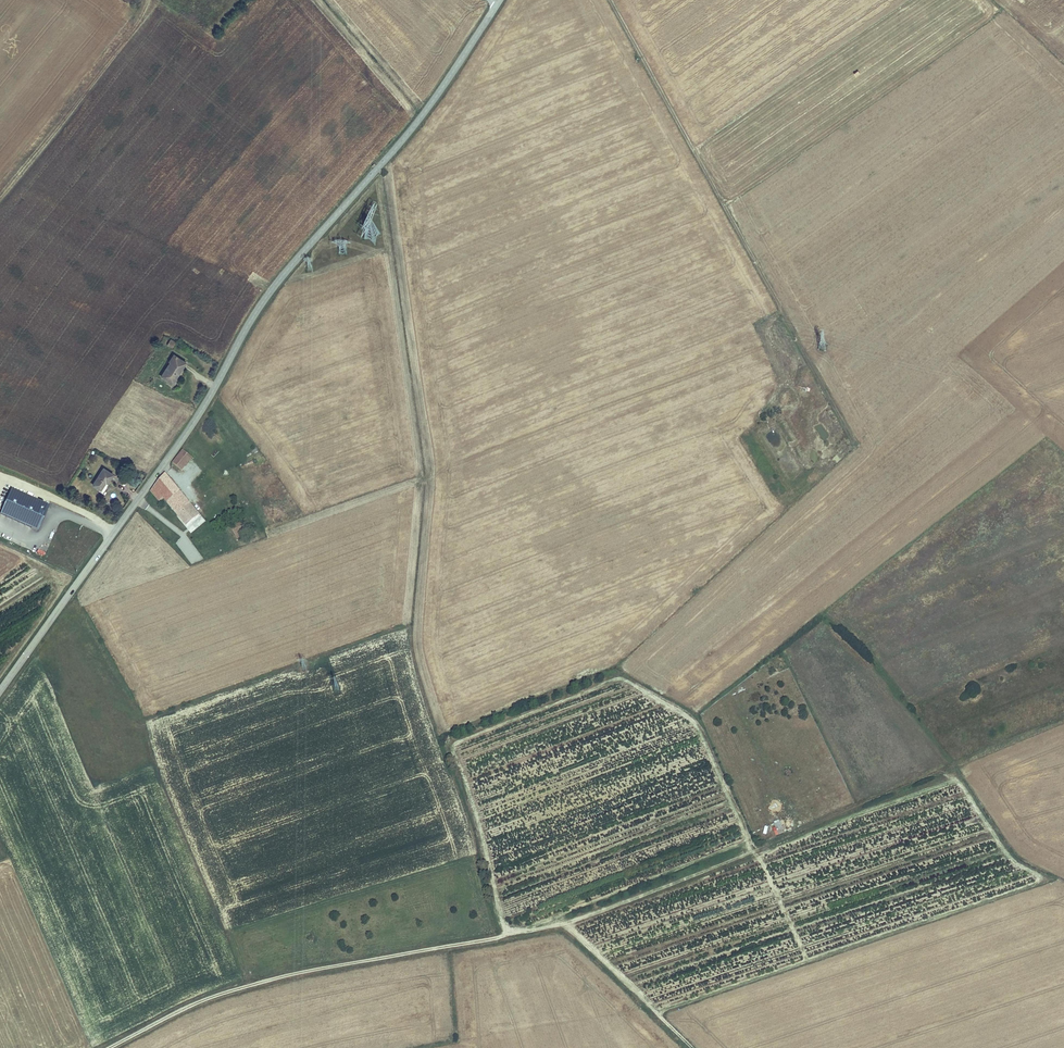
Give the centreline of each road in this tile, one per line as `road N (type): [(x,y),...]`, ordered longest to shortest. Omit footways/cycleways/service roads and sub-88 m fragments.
road 1 (tertiary): [(0,691),(193,423),(271,290),(401,142),(500,0)]
road 2 (track): [(110,1047),(181,1011),(282,976),(565,926)]
road 3 (track): [(784,315),(610,0)]
road 4 (track): [(565,926),(768,846)]
road 5 (track): [(690,1047),(565,926)]

